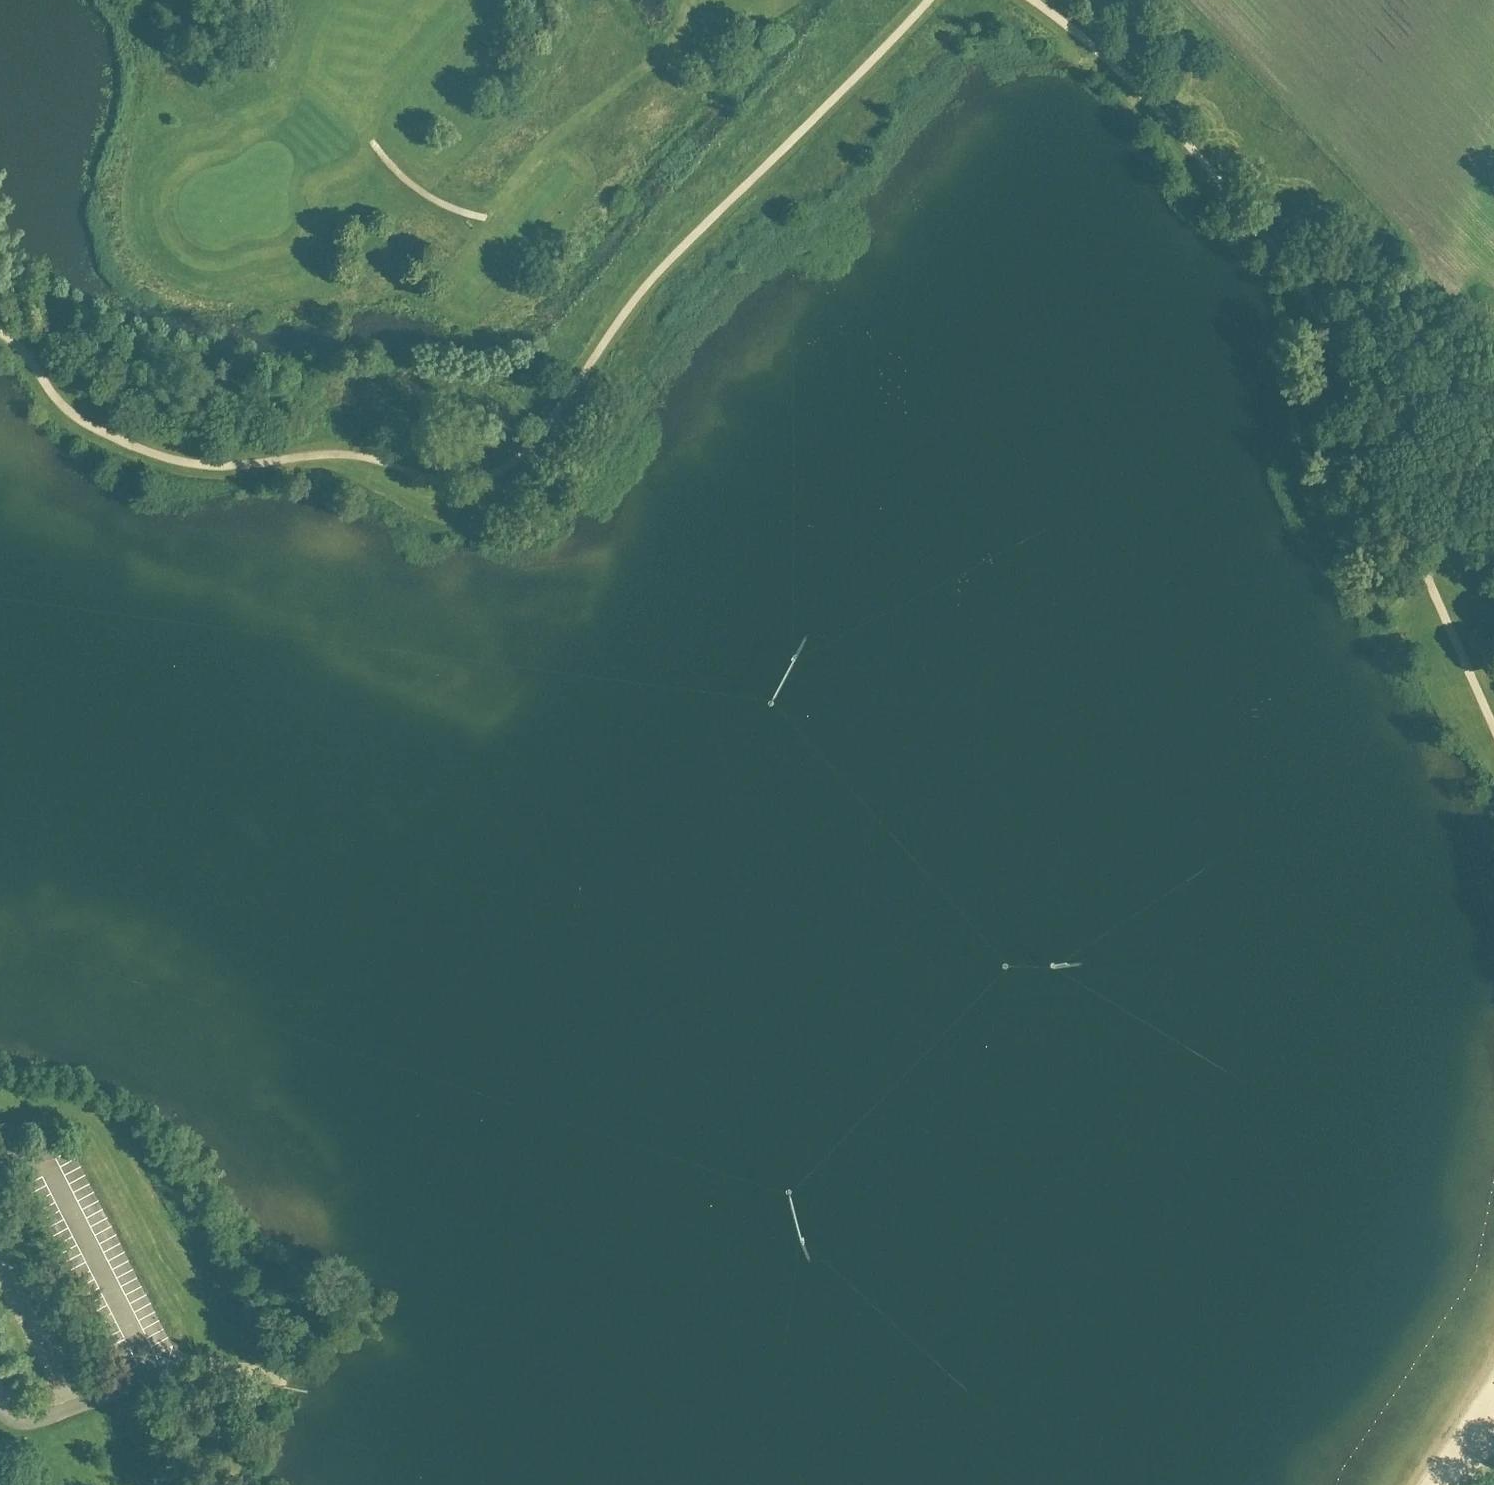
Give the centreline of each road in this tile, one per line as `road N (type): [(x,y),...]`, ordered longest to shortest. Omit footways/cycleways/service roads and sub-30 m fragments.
road 1 (unclassified): [(0,1166),(46,1165),(151,1364)]
road 2 (unclassified): [(151,1364),(147,1377),(55,1420),(22,1427),(0,1407)]

